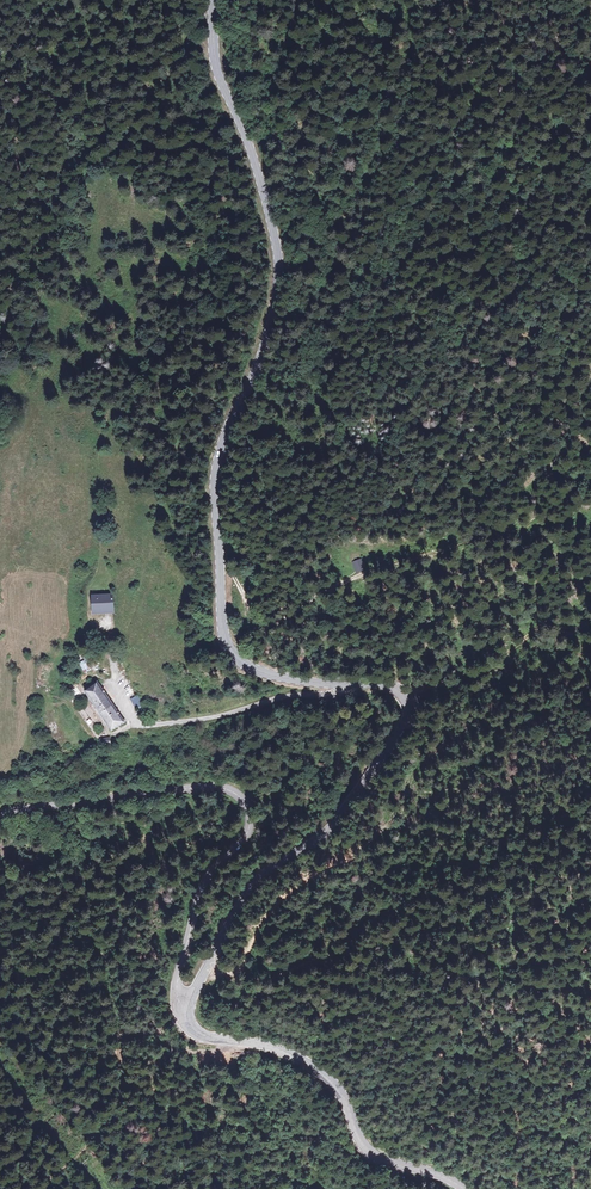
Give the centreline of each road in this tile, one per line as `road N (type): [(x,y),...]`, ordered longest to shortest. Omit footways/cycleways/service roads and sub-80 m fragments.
road 1 (secondary): [(211,0),(221,81),(264,192),(278,266),(265,353),(219,469),(226,645),(257,673),(399,694),(404,724),(349,810),(268,877),(240,911),(187,1004)]
road 2 (tertiary): [(187,1004),(176,990),(189,937),(204,886),(250,816),(245,797),(203,788),(0,814)]
road 3 (secondary): [(468,1188),(381,1156),(322,1072),(278,1048),(199,1034),(187,1004)]
road 4 (track): [(52,804),(130,823),(145,843),(153,874),(124,927),(121,950),(126,978),(178,1048)]
road 5 (track): [(122,1040),(106,964),(92,943),(70,941),(0,971)]
road 6 (track): [(178,1048),(162,1055),(44,1188)]
road 7 (track): [(0,955),(11,927),(77,870),(145,843)]

